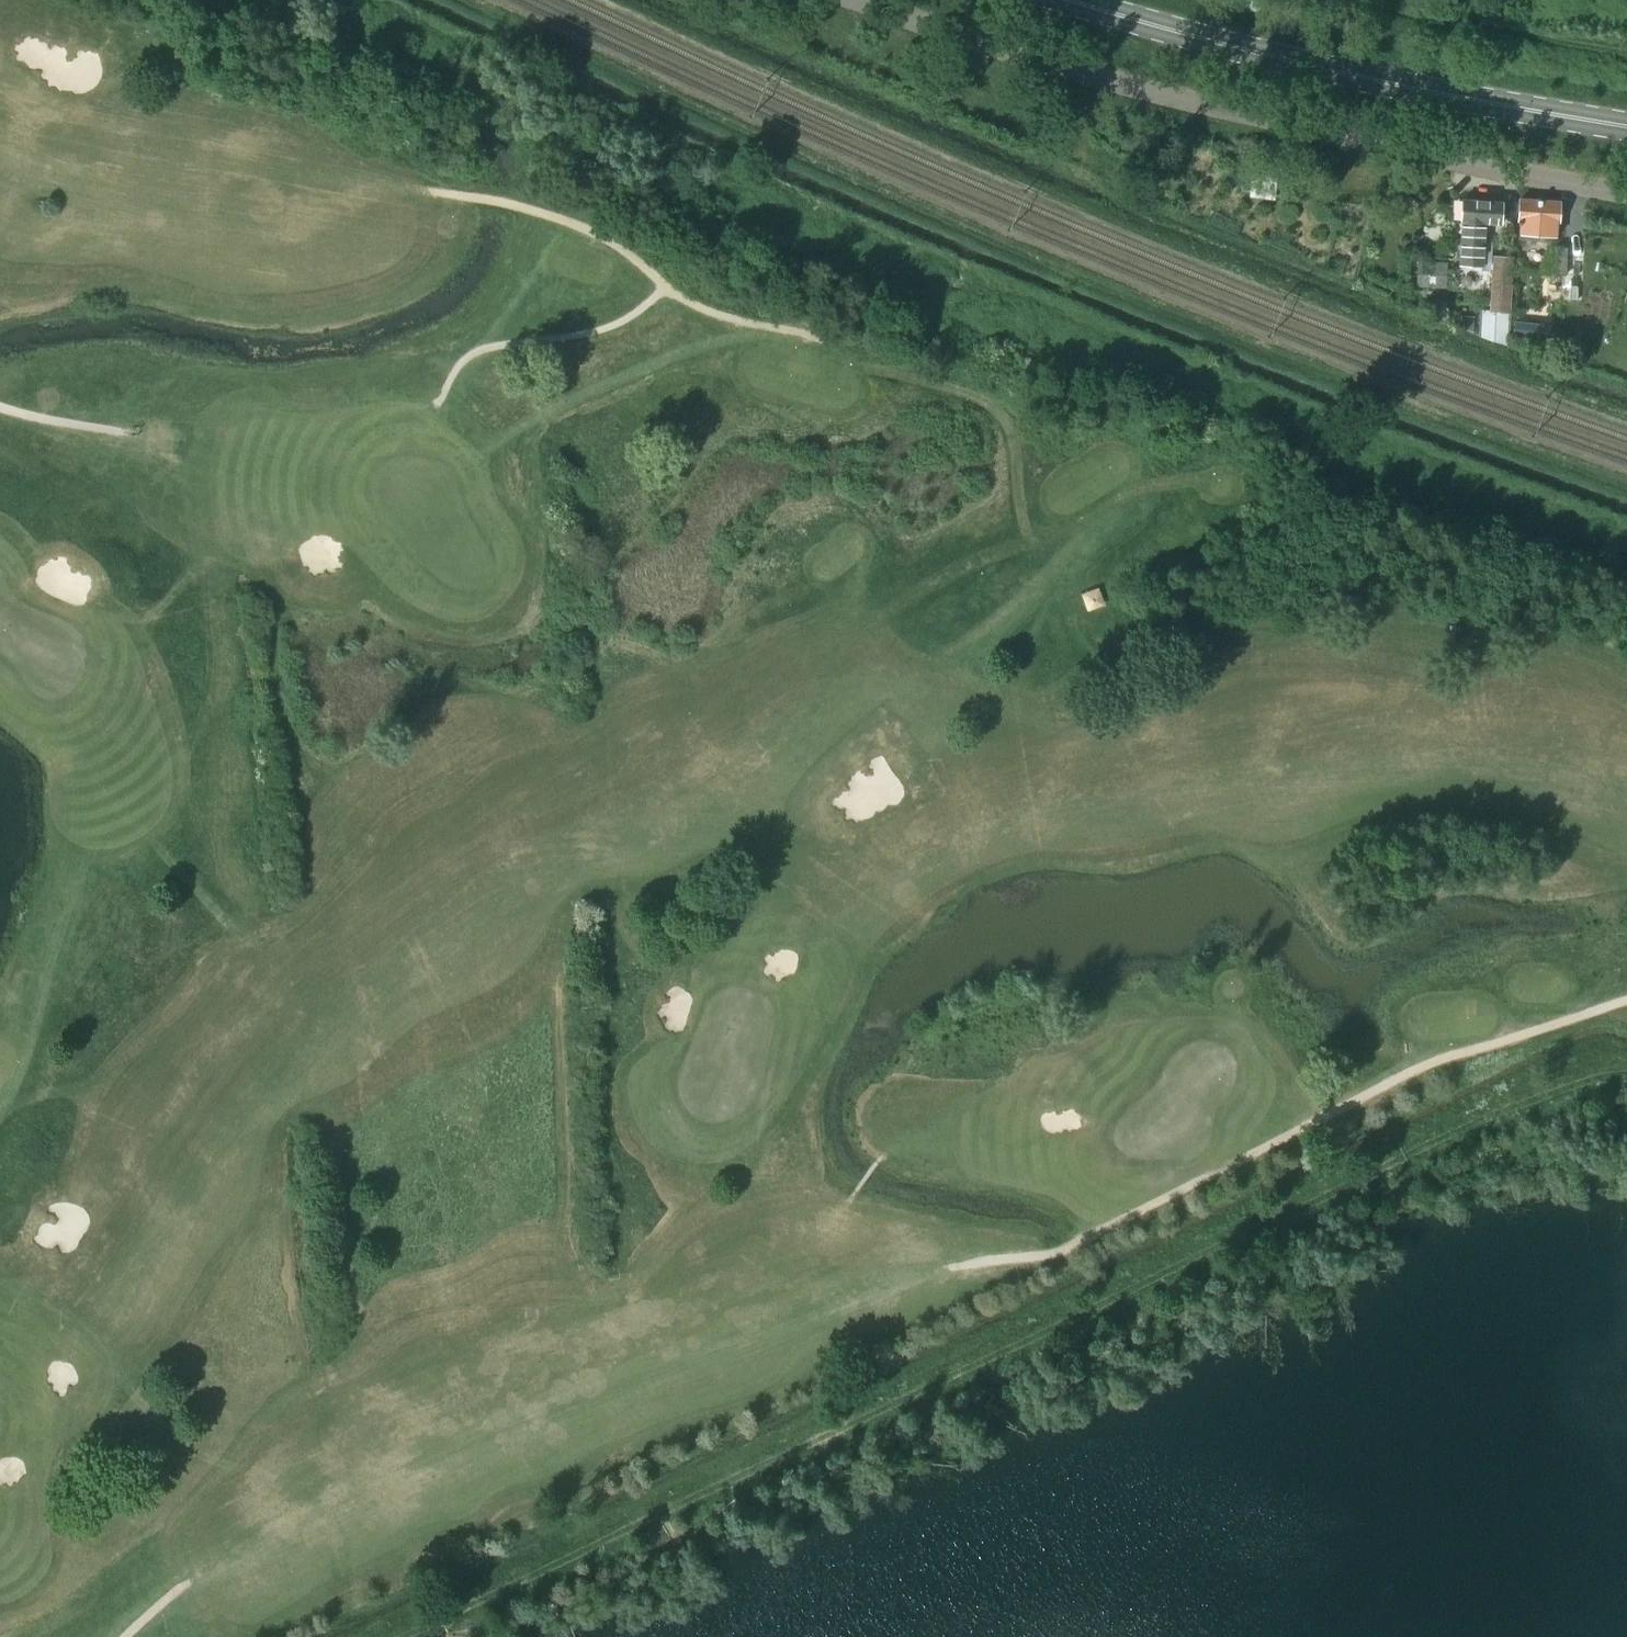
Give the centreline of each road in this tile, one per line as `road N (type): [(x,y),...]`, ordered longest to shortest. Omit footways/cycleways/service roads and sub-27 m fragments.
road 1 (unclassified): [(1626,192),(1274,124),(861,0)]
road 2 (secondary): [(1626,129),(1347,75),(1065,0)]

